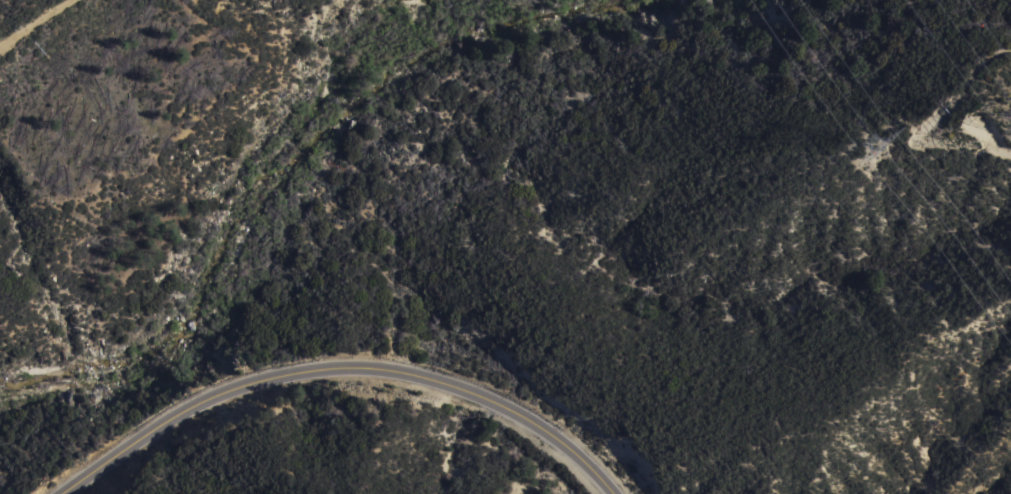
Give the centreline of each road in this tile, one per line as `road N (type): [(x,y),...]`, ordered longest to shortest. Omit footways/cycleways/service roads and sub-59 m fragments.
road 1 (secondary): [(612,493),(586,465),(505,408),(395,370),(342,367),(244,386),(186,410),(62,493)]
road 2 (track): [(98,356),(89,218),(0,65)]
road 3 (track): [(994,148),(943,141),(934,114),(983,59),(1010,46)]

